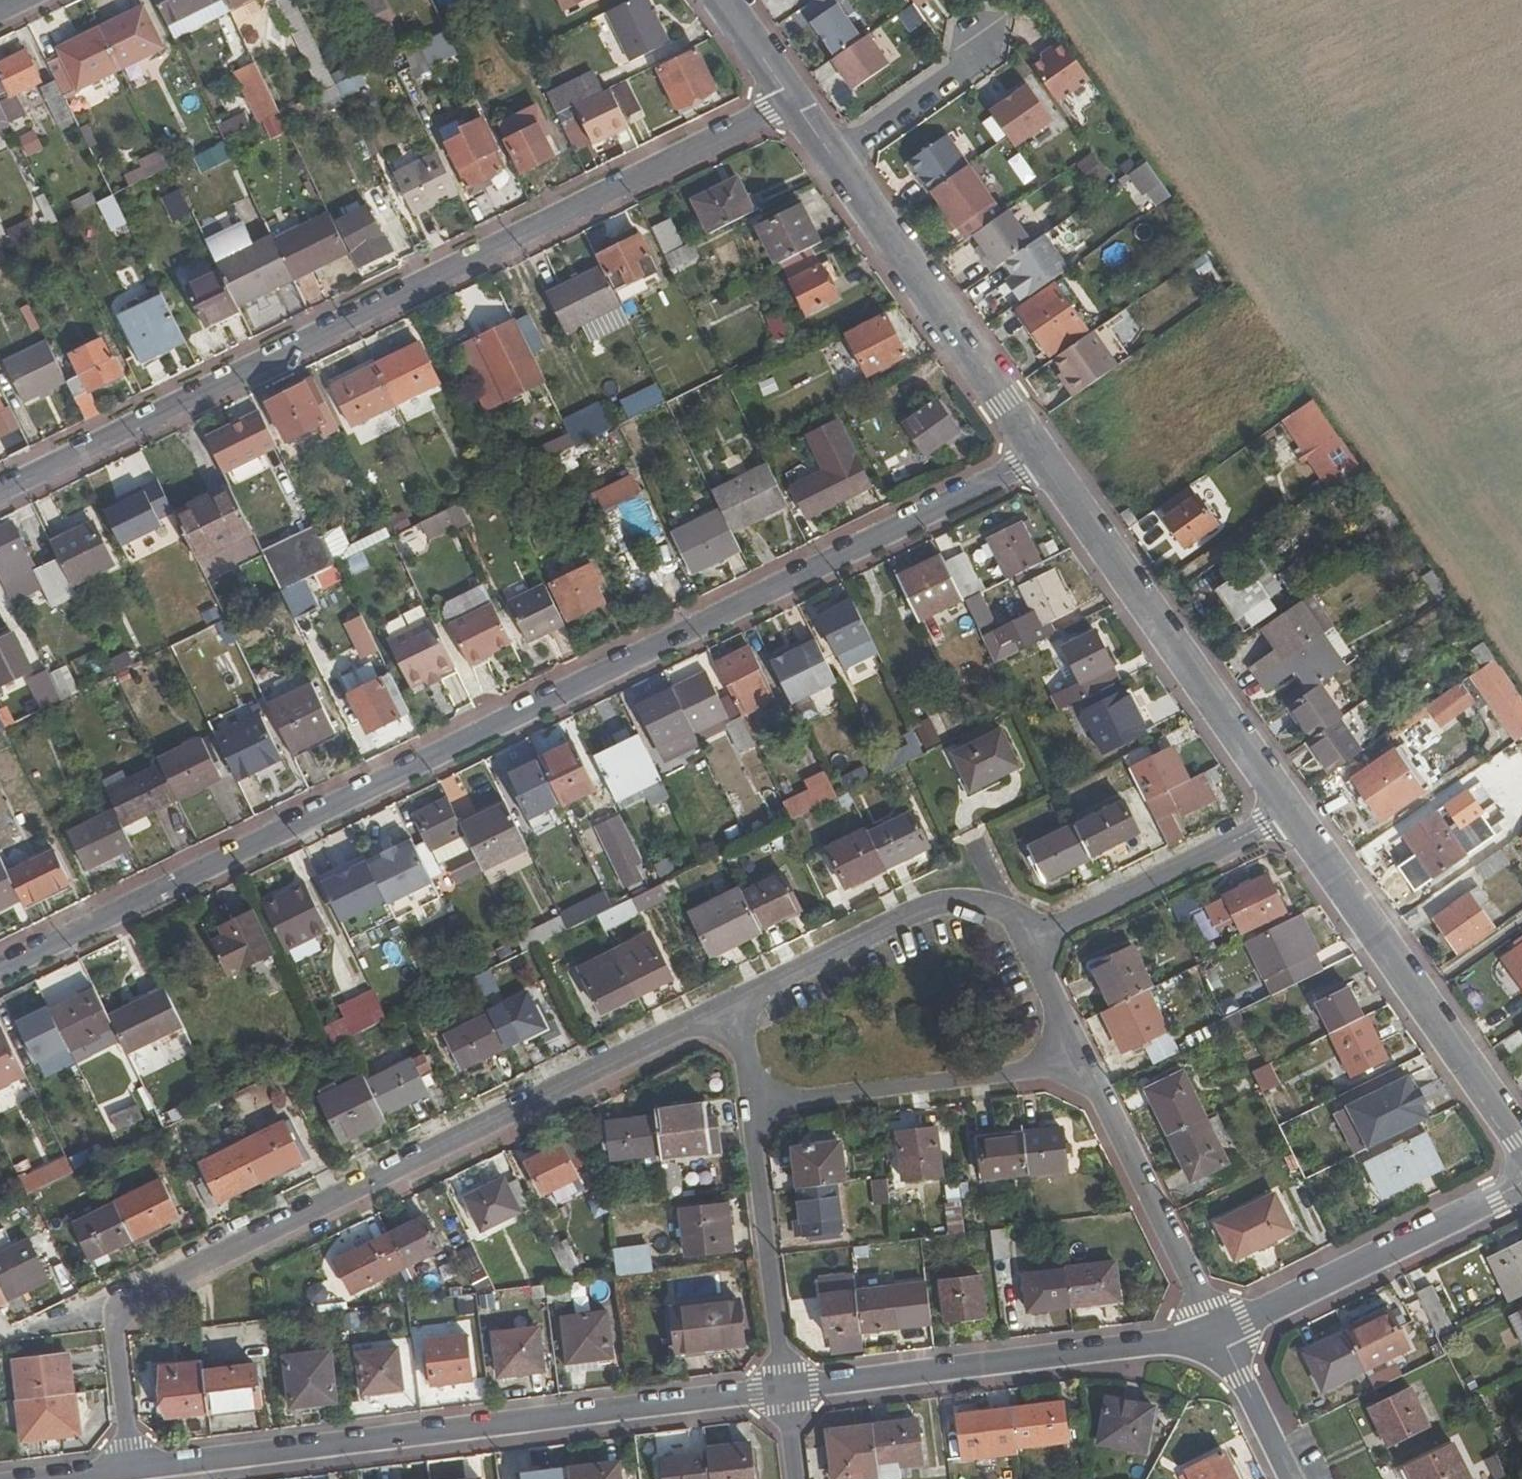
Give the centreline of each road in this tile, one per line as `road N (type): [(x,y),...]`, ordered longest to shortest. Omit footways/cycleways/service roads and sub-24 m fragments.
road 1 (residential): [(0,969),(1039,454)]
road 2 (residential): [(0,489),(793,98)]
road 3 (residential): [(132,1470),(115,1333),(126,1304),(741,998)]
road 4 (residential): [(132,1470),(784,1389)]
road 5 (residential): [(784,1389),(1220,1334)]
road 6 (tertiary): [(1290,810),(1039,454)]
road 7 (tertiary): [(1039,454),(793,98)]
road 8 (tertiary): [(1521,1141),(1290,810)]
road 9 (residential): [(750,1106),(1084,1063)]
road 10 (residential): [(1220,1334),(1521,1183)]
road 11 (residential): [(741,998),(932,905),(987,903),(1013,915),(1025,943)]
road 12 (residential): [(1084,1063),(1220,1334)]
road 13 (residential): [(1025,943),(1290,810)]
road 14 (residential): [(784,1389),(750,1106)]
road 15 (residential): [(1220,1334),(1291,1478)]
road 16 (residential): [(1025,943),(1084,1063)]

